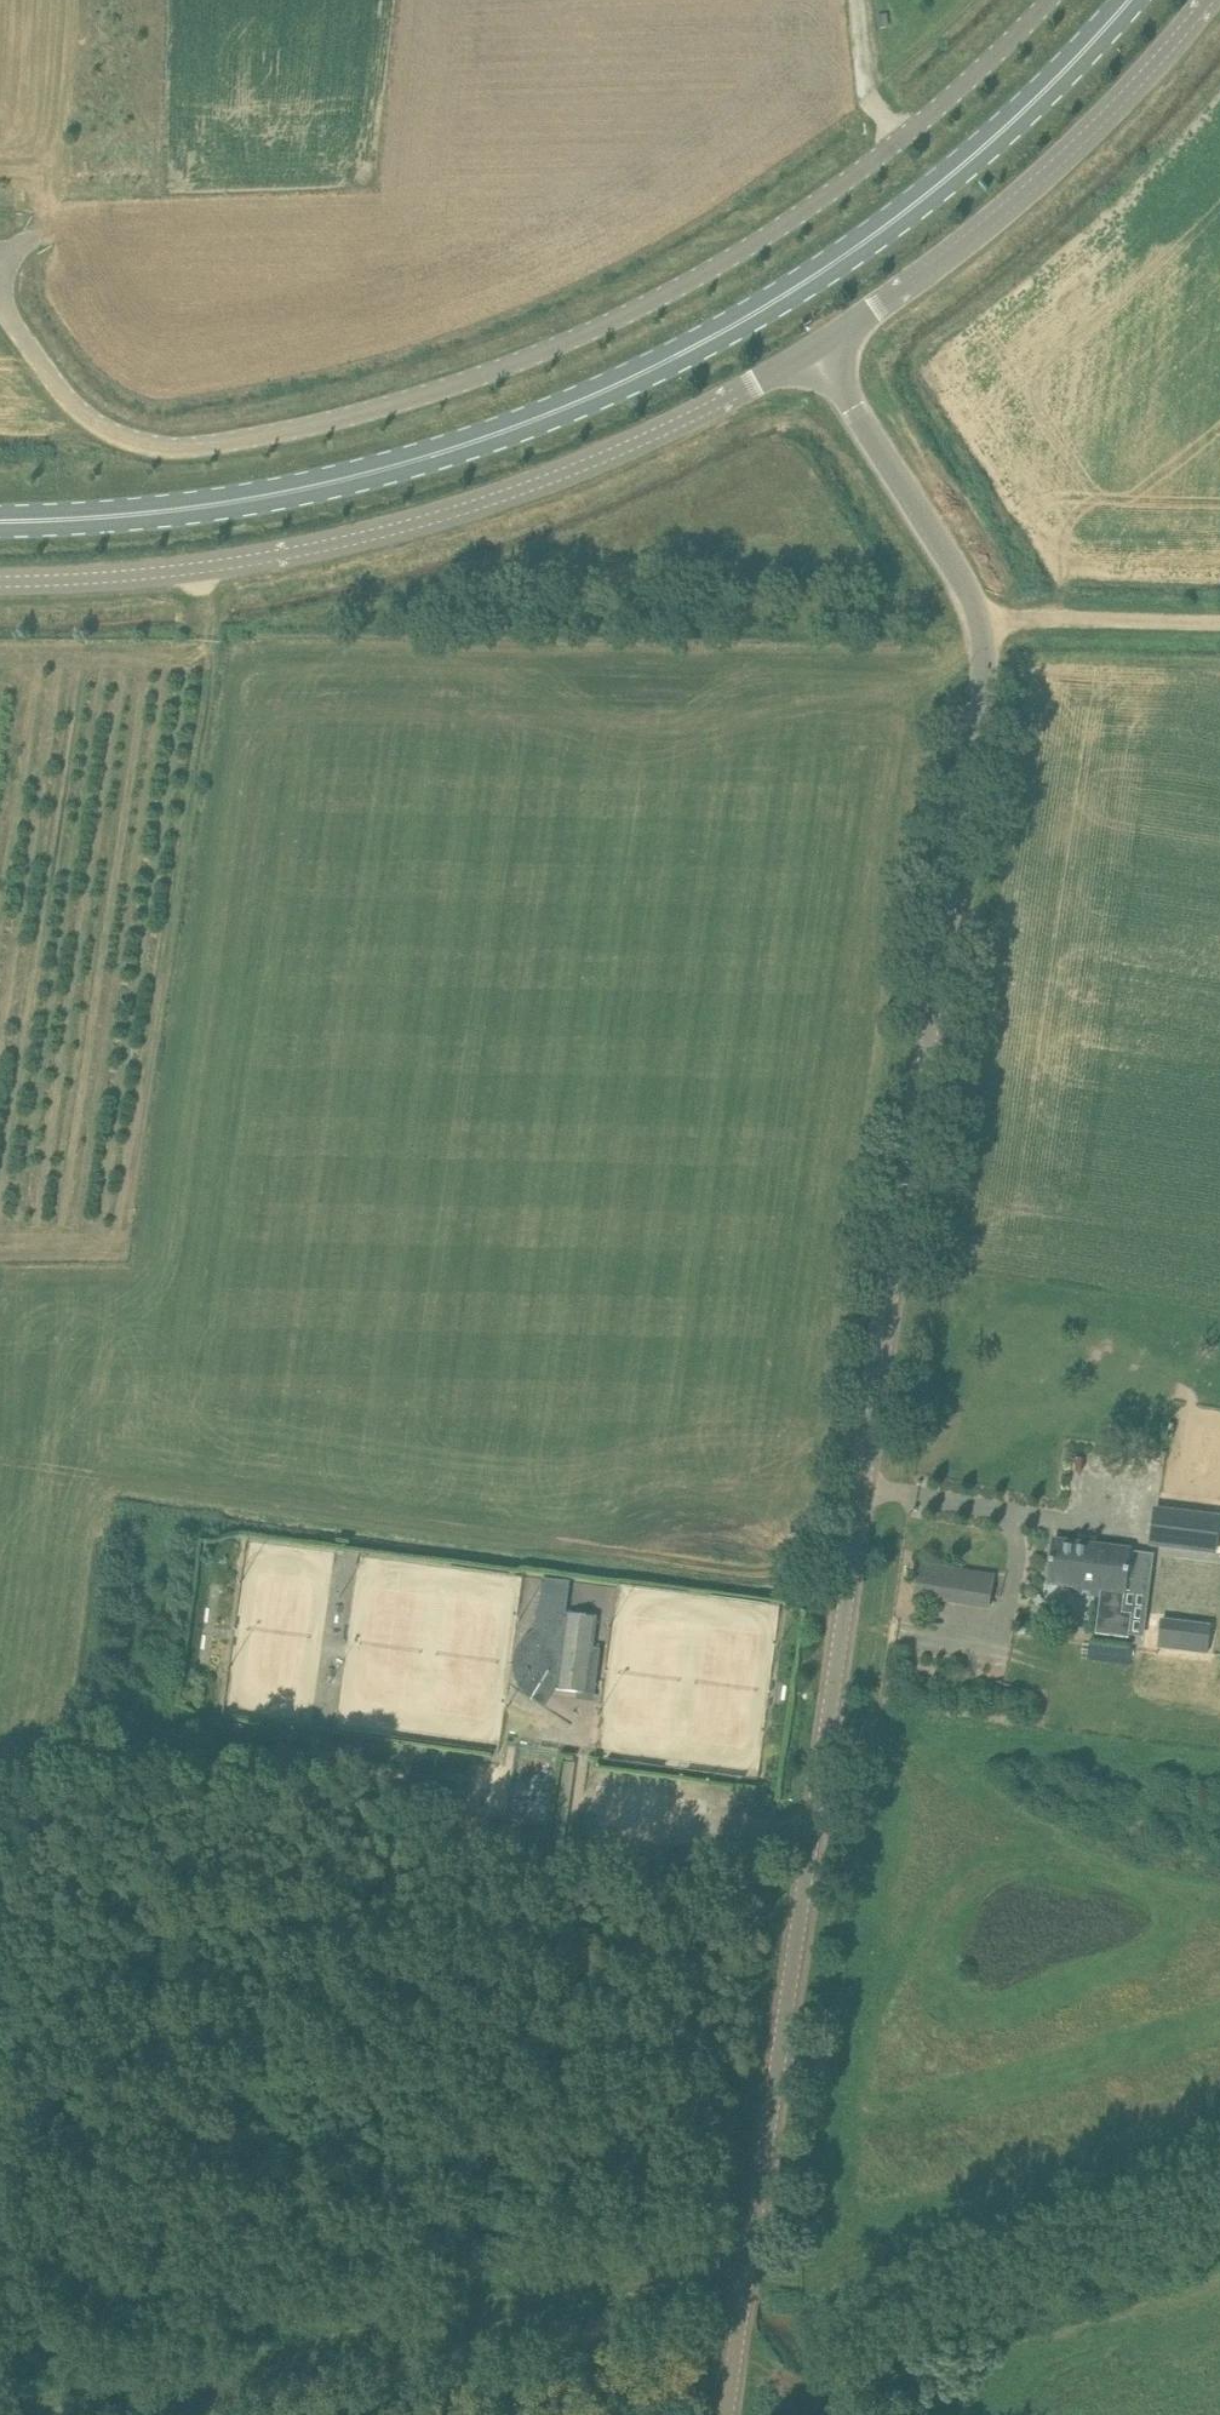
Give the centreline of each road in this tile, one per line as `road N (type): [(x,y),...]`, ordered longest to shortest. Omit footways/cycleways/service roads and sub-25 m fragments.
road 1 (tertiary): [(725,2414),(985,657),(982,614),(821,348)]
road 2 (primary): [(1128,0),(1009,126),(925,196),(826,270),(633,378),(463,446),(300,489),(199,507),(0,519)]
road 3 (unclassified): [(1046,0),(863,167),(751,244),(600,324),(365,412),(218,439),(132,430),(88,410),(51,380),(0,294)]
road 4 (tertiary): [(0,582),(268,558),(437,517),(652,438),(821,348)]
road 5 (tertiary): [(821,348),(1072,151),(1207,0)]
road 6 (track): [(984,623),(1219,624)]

